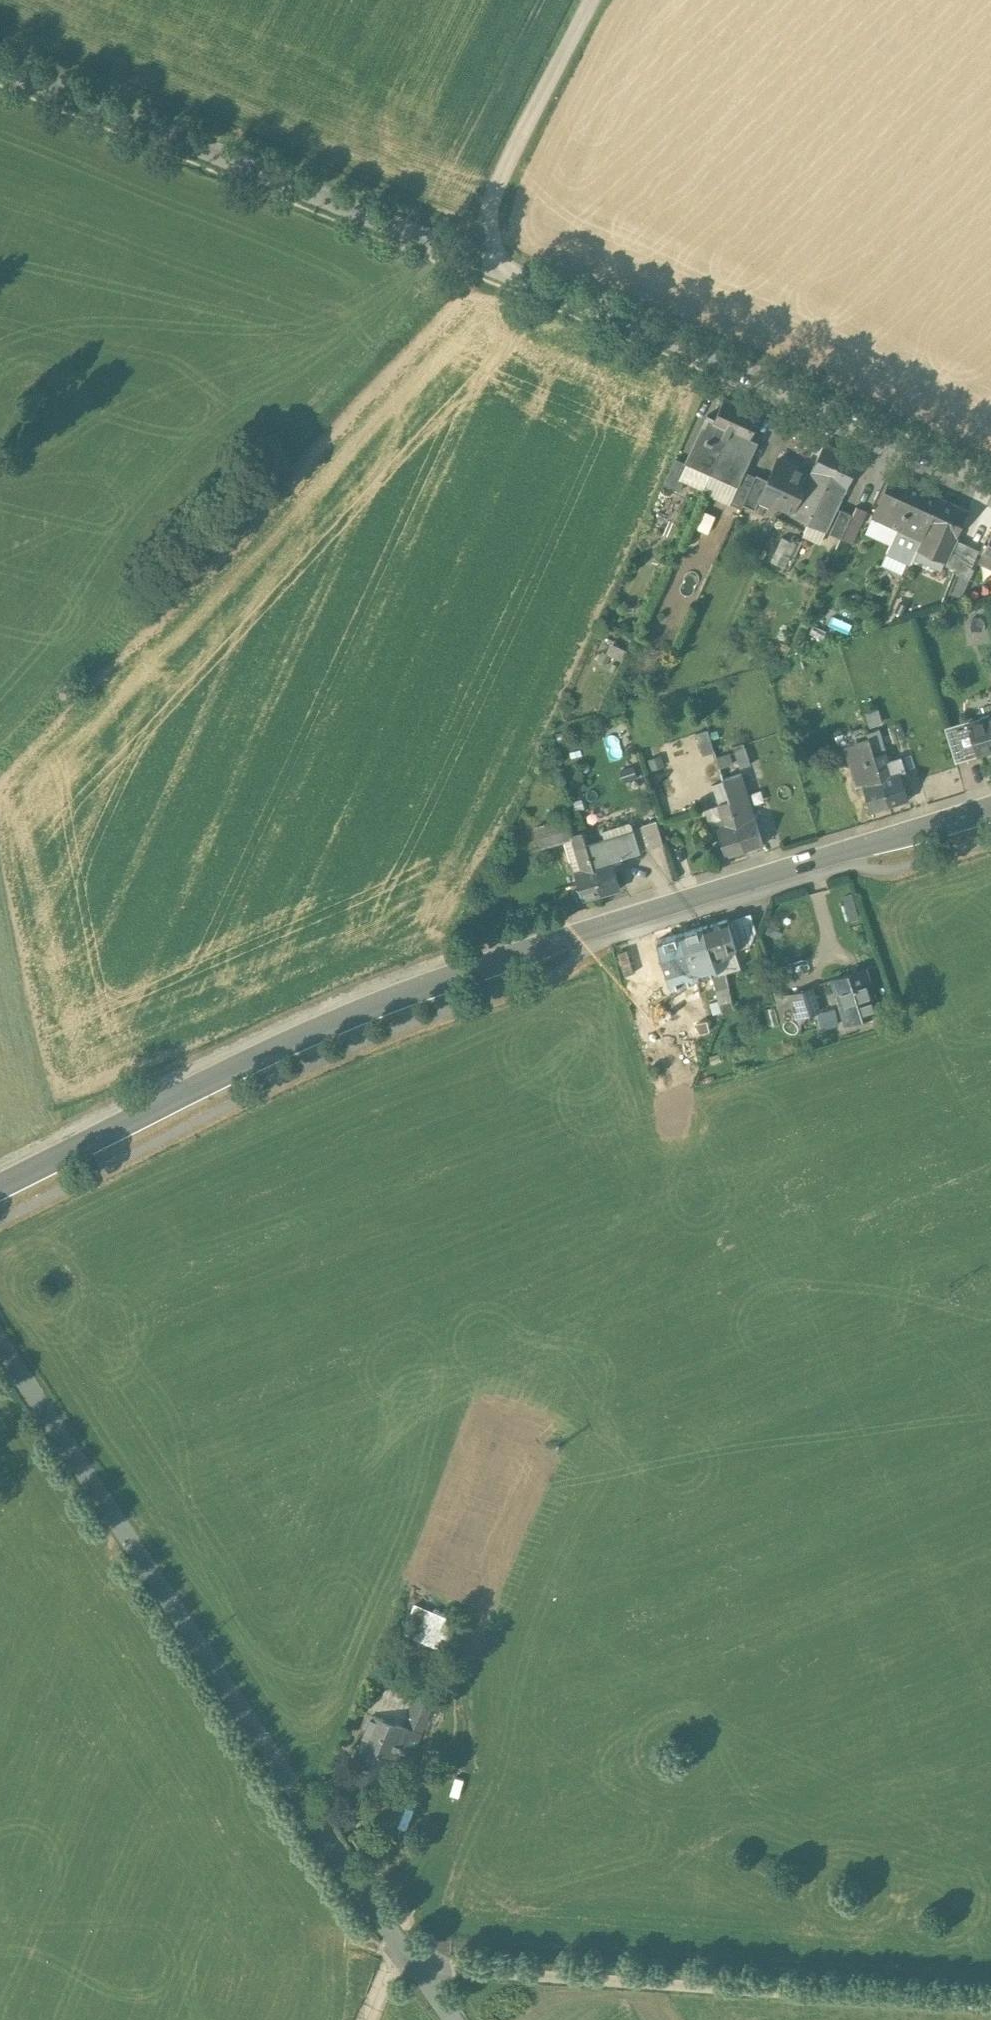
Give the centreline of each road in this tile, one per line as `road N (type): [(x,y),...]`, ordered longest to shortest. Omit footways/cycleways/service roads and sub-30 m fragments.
road 1 (residential): [(990,483),(0,69)]
road 2 (tertiary): [(0,1187),(325,1027),(621,916),(990,810)]
road 3 (unclassified): [(456,2019),(0,1337)]
road 4 (track): [(493,275),(488,220),(593,0)]

